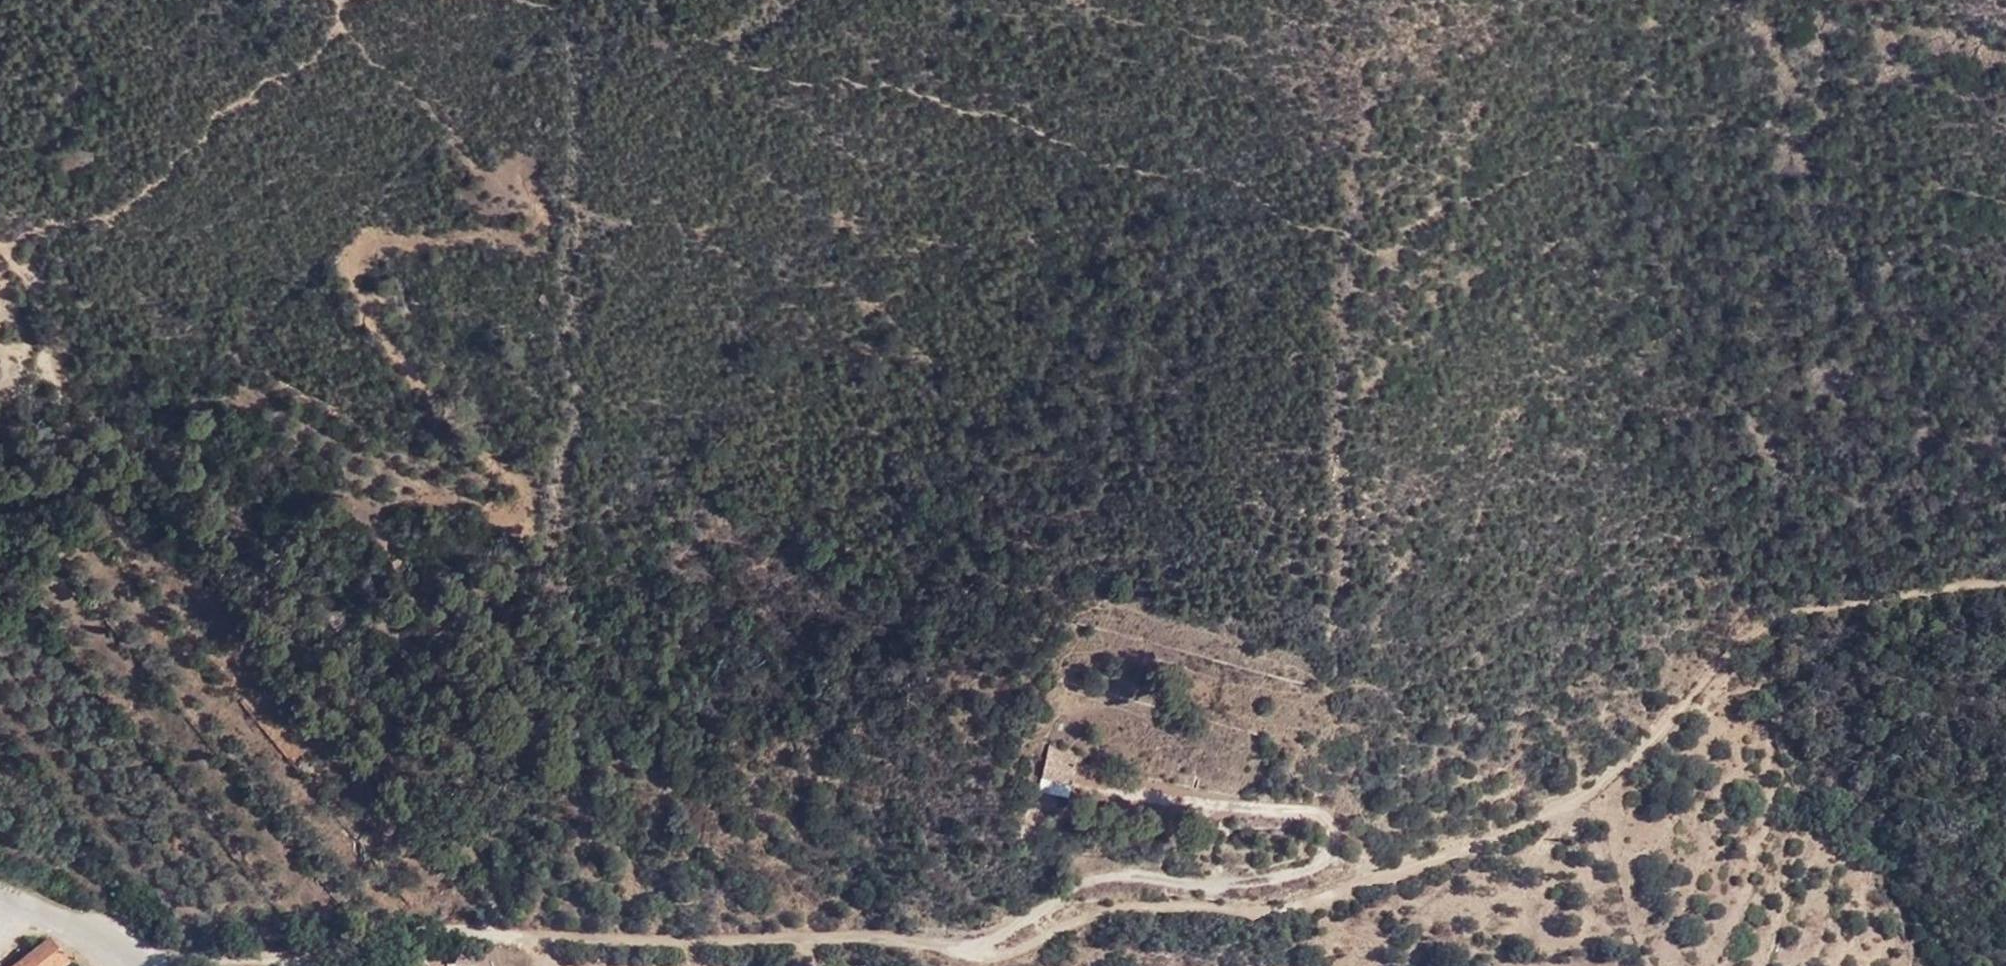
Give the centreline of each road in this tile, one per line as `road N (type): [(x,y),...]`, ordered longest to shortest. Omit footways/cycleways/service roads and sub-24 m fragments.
road 1 (unclassified): [(135,965),(0,895)]

